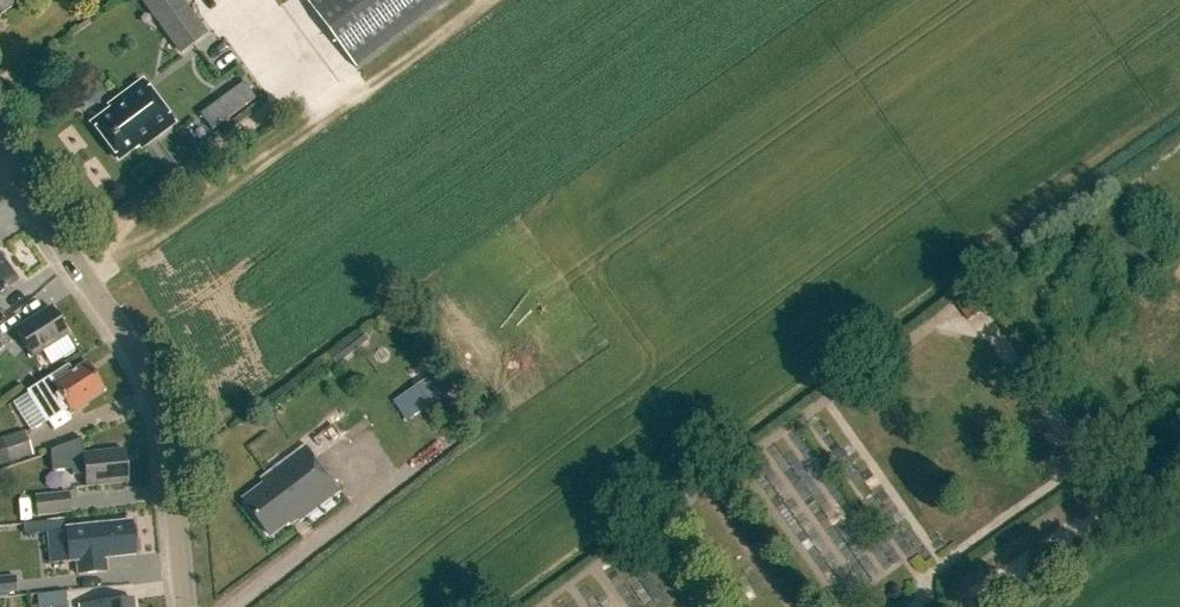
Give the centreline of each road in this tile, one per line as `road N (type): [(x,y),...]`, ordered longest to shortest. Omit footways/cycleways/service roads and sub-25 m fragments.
road 1 (residential): [(183,606),(158,403),(128,333),(0,152)]
road 2 (track): [(494,0),(87,276)]

